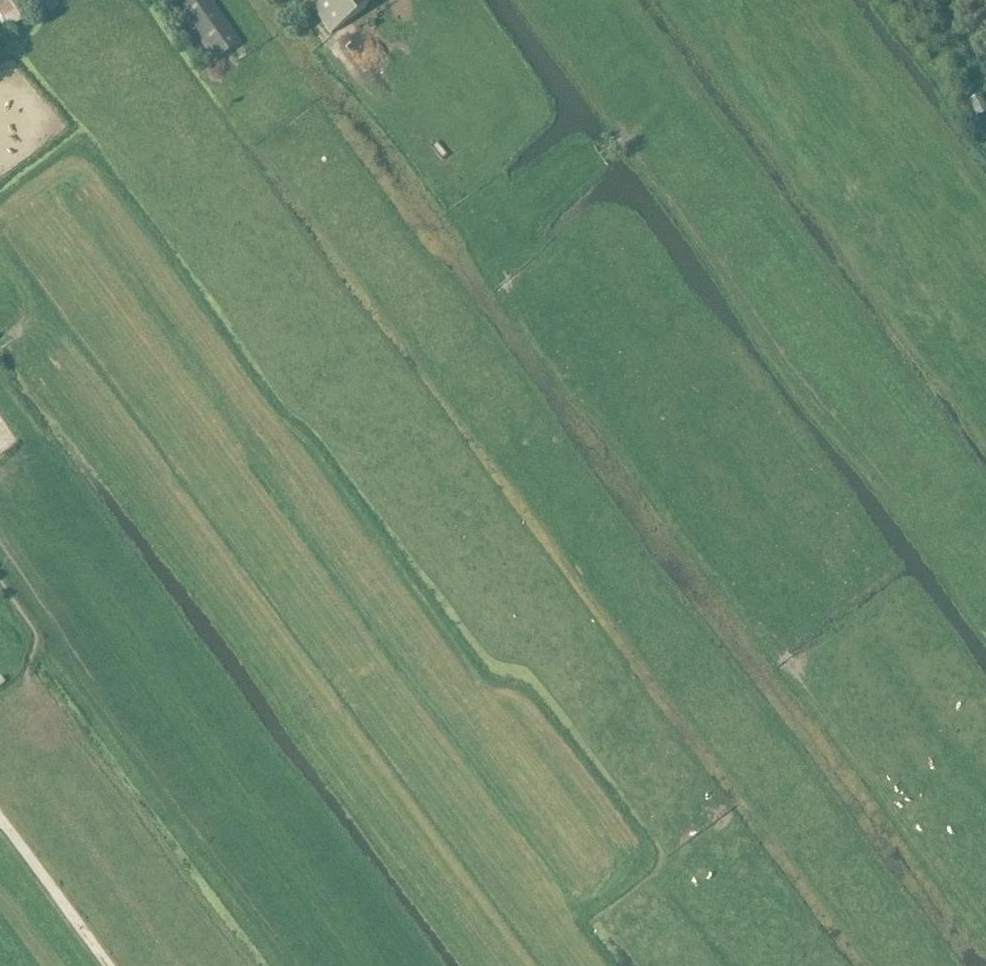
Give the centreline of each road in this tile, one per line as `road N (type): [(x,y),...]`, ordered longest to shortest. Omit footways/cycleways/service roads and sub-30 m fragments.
road 1 (track): [(100,965),(0,833)]

